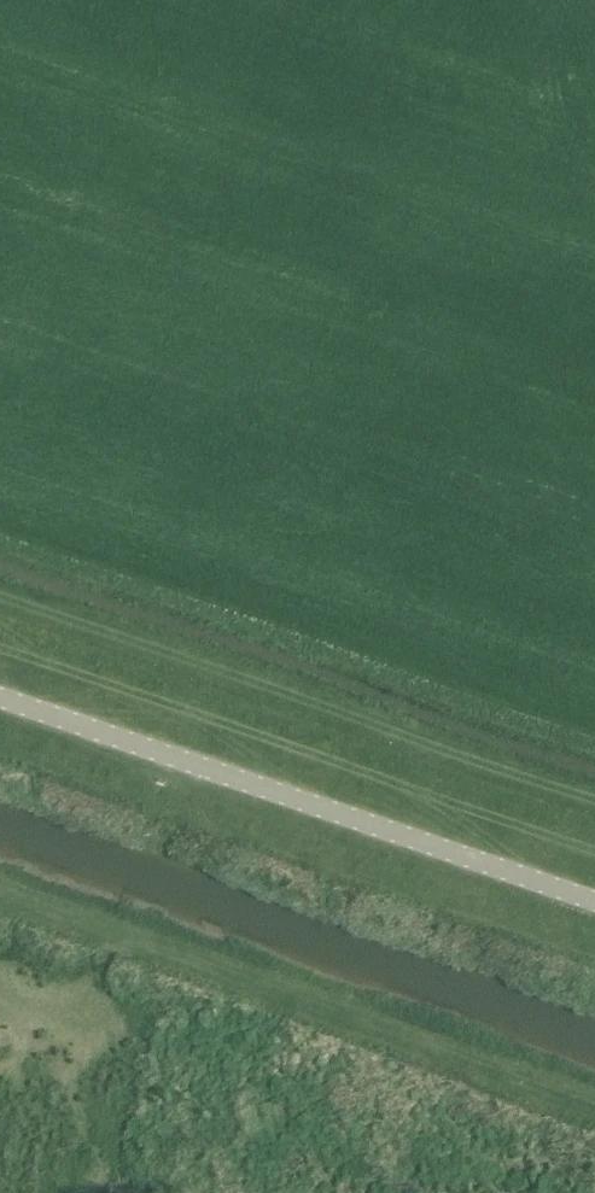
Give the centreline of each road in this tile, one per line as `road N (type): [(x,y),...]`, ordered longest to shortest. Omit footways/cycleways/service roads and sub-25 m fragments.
road 1 (unclassified): [(594,902),(0,697)]

